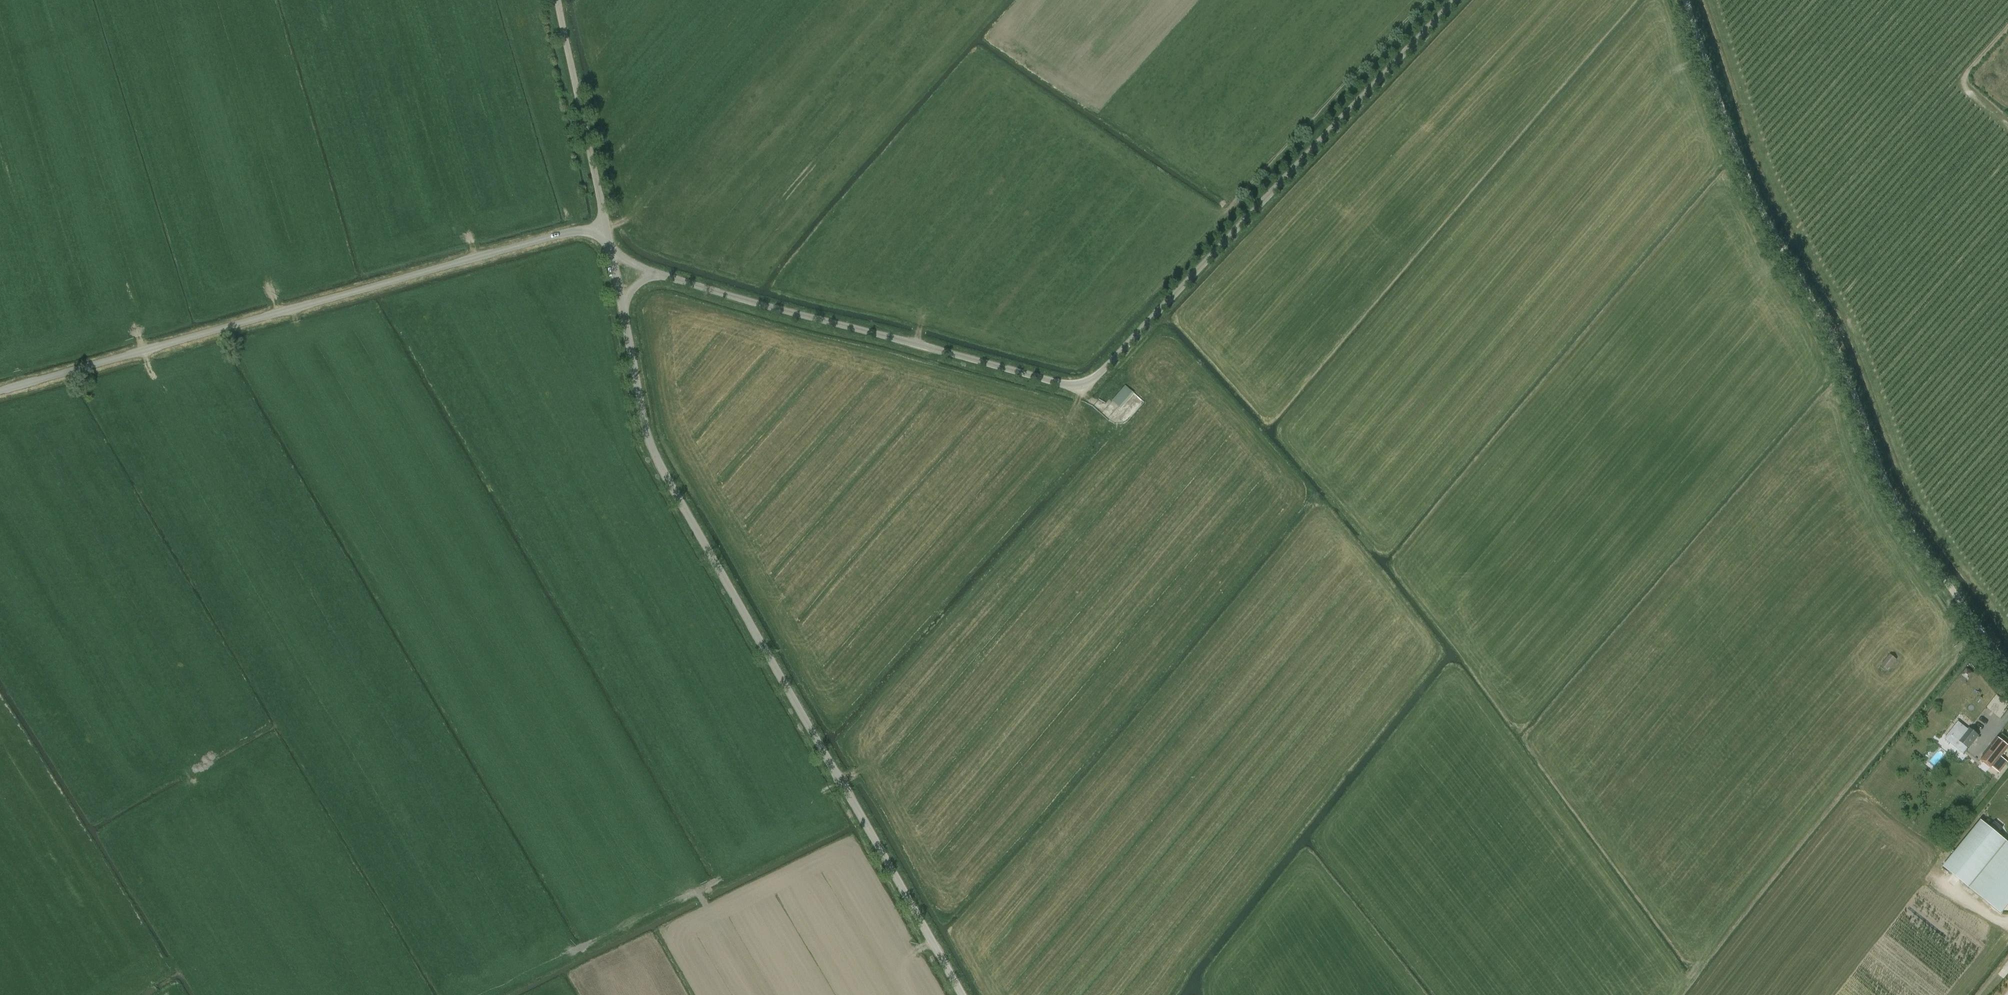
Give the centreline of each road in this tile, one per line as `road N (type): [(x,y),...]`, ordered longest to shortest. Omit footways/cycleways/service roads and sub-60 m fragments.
road 1 (unclassified): [(661,276),(1087,388),(1455,0)]
road 2 (unclassified): [(952,994),(664,482),(641,424),(622,307)]
road 3 (unclassified): [(2007,675),(1887,505),(1821,336),(1745,203),(1676,0)]
road 4 (unclassified): [(0,393),(604,224)]
road 5 (unclassified): [(604,224),(556,0)]

